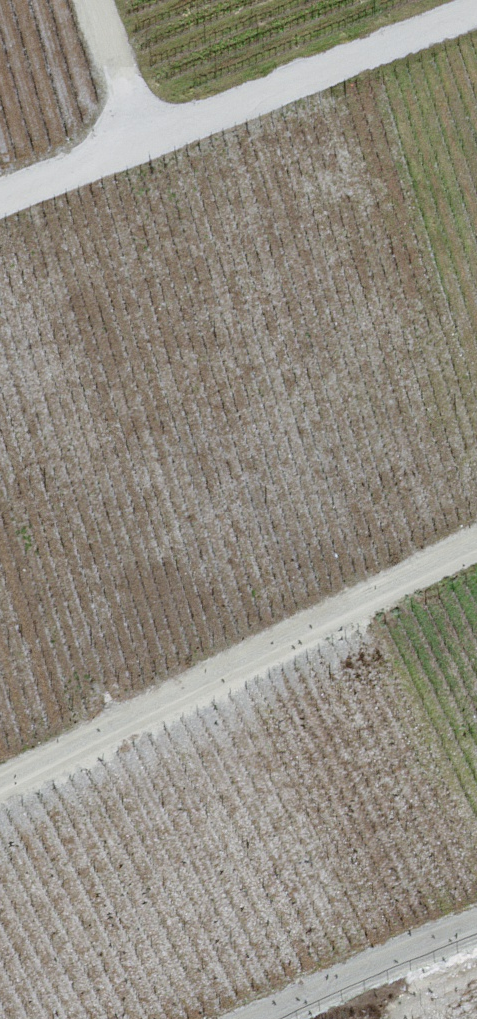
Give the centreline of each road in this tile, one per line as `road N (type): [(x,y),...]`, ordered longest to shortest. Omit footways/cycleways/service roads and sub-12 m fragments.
road 1 (track): [(476,542),(0,770)]
road 2 (track): [(475,0),(0,181)]
road 3 (track): [(241,1018),(476,923)]
road 4 (track): [(130,130),(85,0)]

